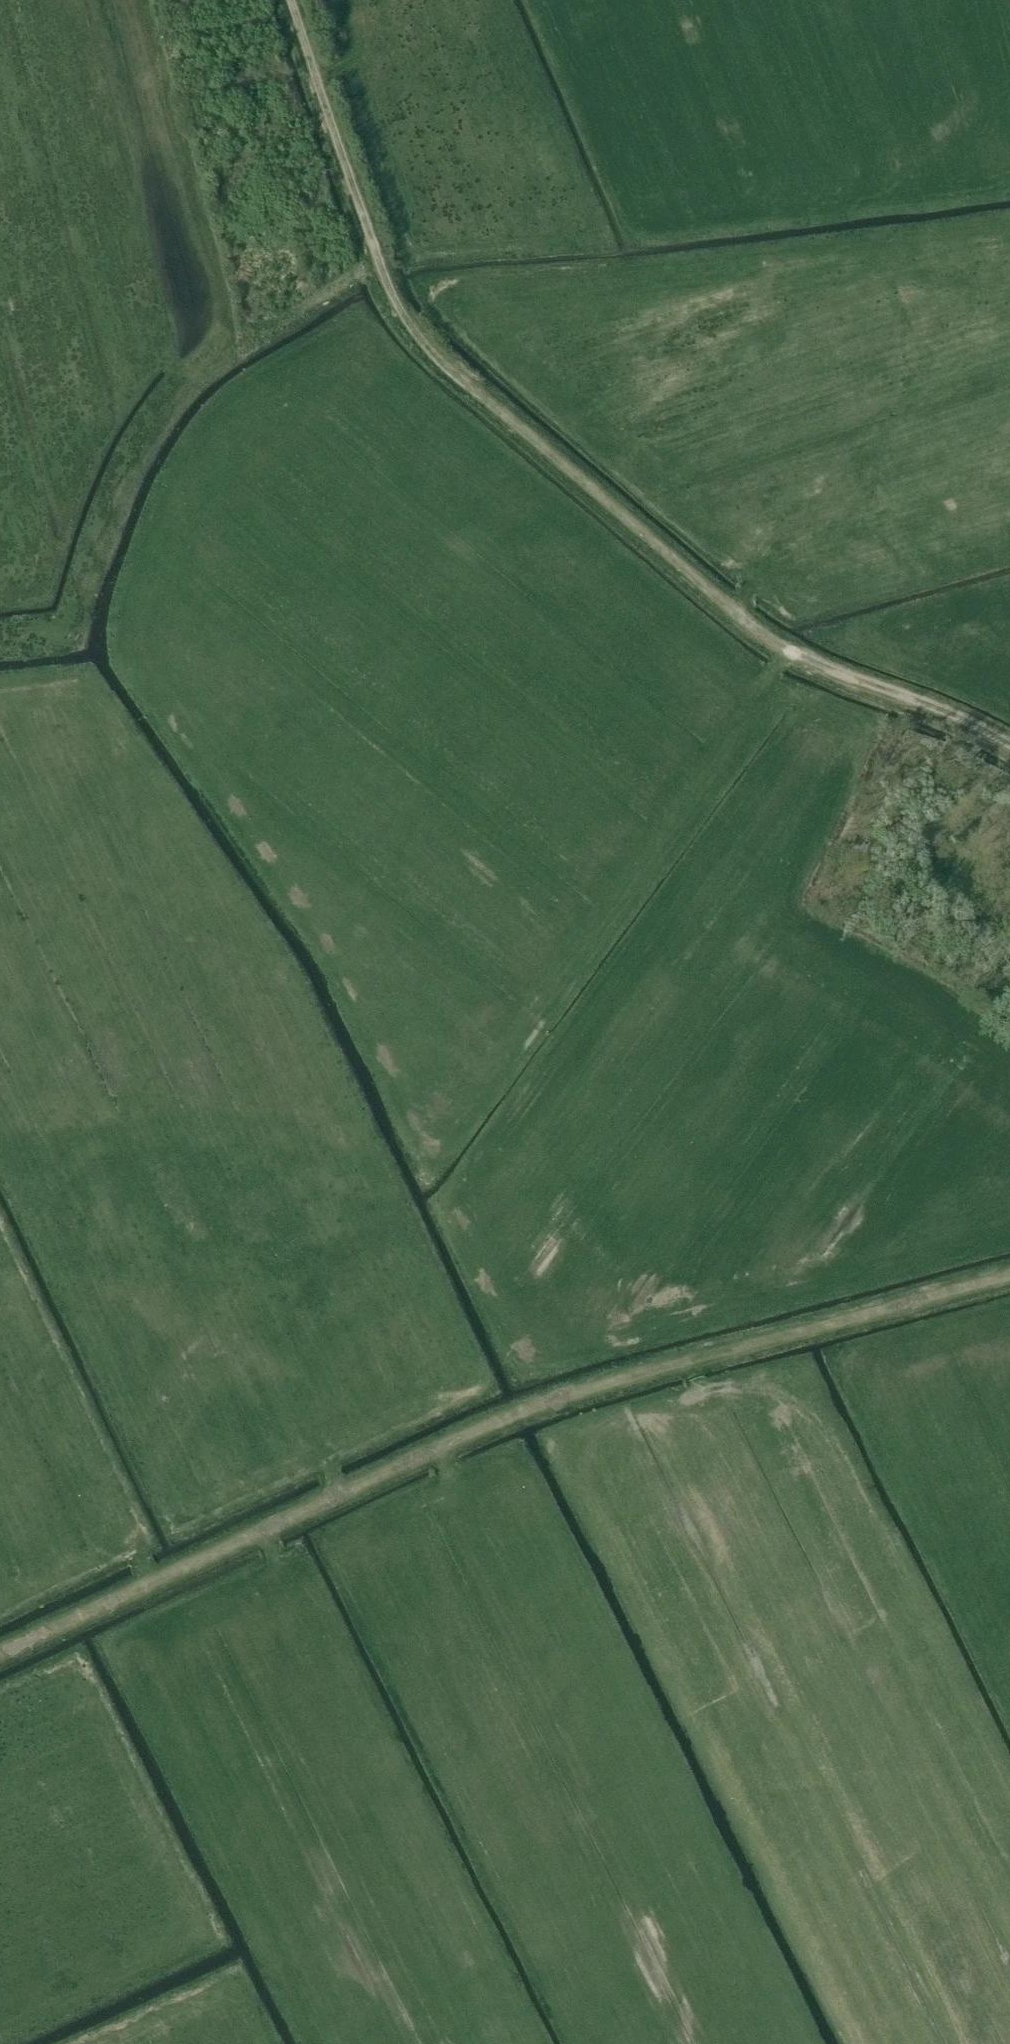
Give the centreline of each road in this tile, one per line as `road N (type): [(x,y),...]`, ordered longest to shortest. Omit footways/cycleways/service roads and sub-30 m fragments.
road 1 (track): [(1009,749),(797,657),(450,370),(390,292),(288,0)]
road 2 (track): [(1009,1276),(582,1393),(489,1427),(0,1654)]

